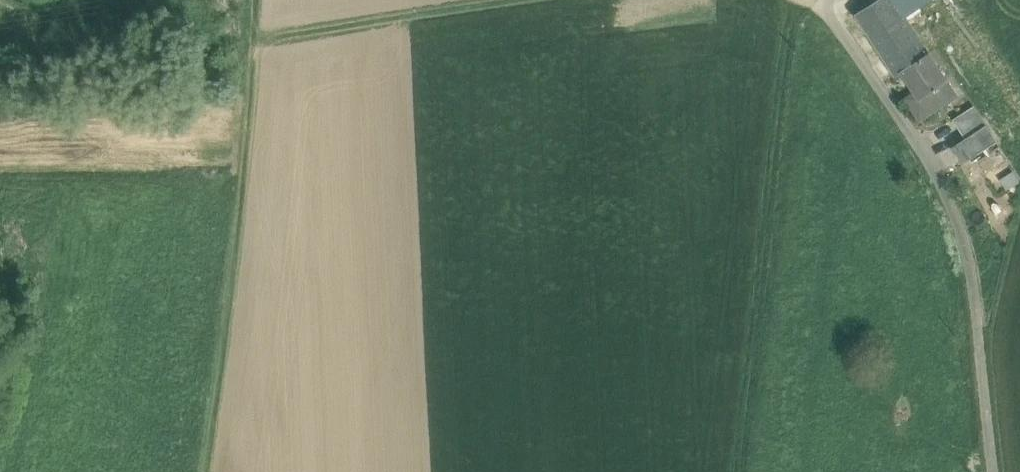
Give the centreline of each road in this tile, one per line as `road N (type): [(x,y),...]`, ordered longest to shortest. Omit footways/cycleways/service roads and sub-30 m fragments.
road 1 (track): [(251,0),(238,162),(222,186),(193,194),(0,189)]
road 2 (track): [(238,162),(231,305),(202,471)]
road 3 (track): [(250,40),(516,0)]

